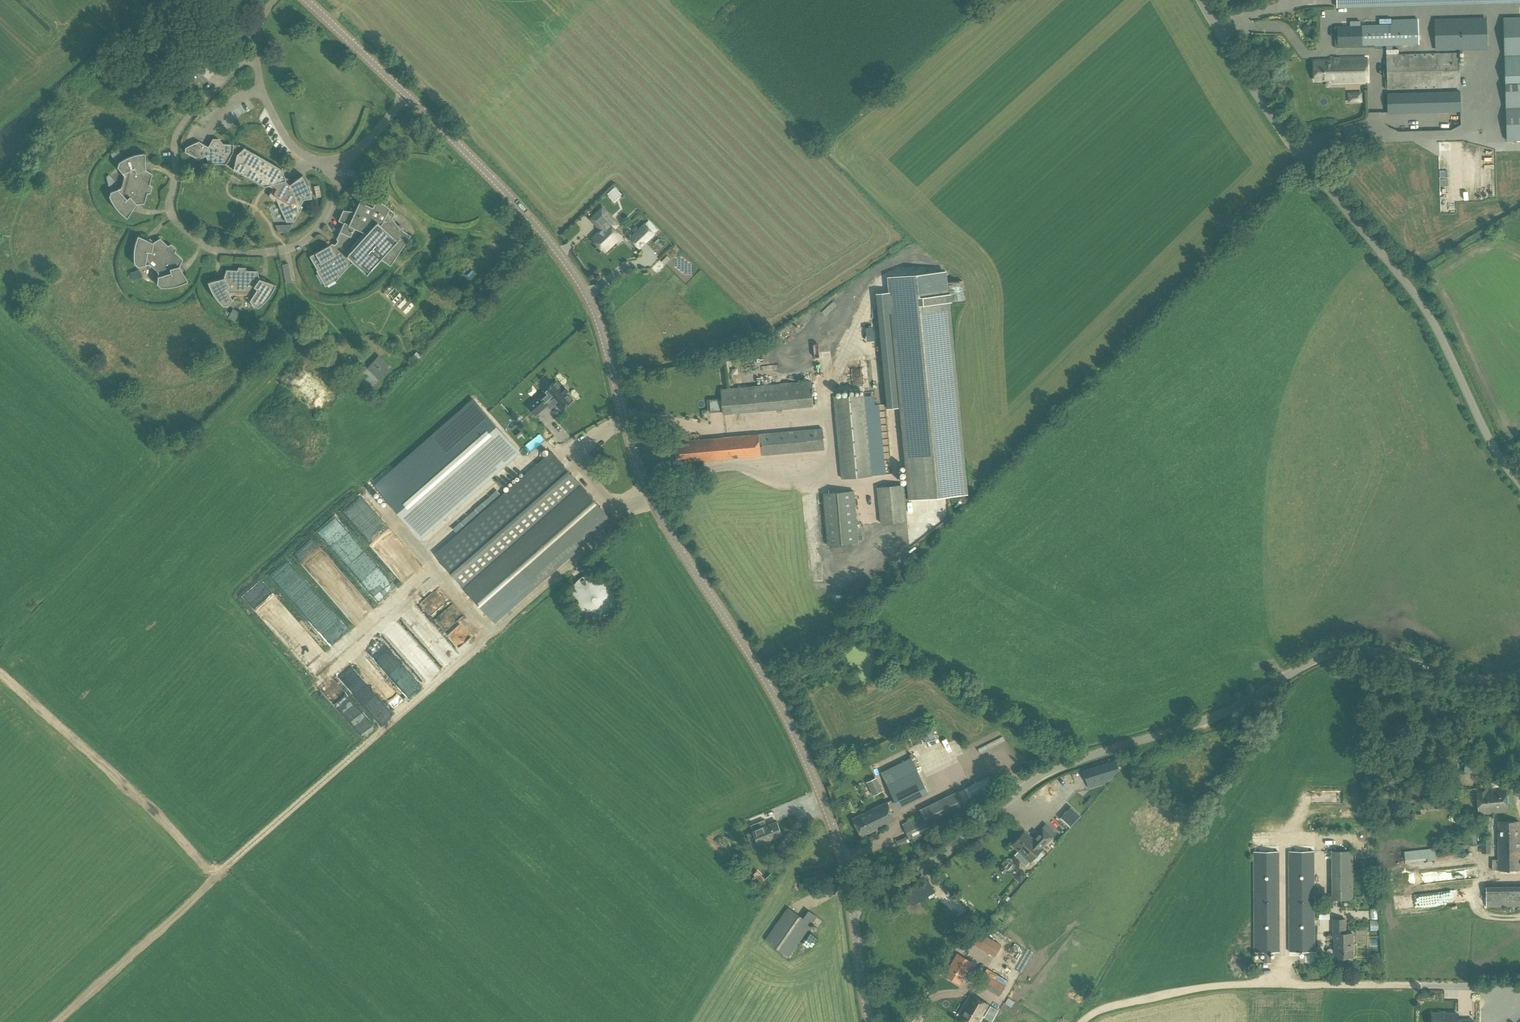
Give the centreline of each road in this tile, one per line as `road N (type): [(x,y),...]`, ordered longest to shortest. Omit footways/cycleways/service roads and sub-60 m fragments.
road 1 (tertiary): [(851,904),(829,818),(796,737),(650,493),(588,295),(471,156),(305,0)]
road 2 (track): [(55,1021),(650,493)]
road 3 (unclassified): [(851,904),(906,879),(1052,770),(1215,717),(1324,655),(1369,651),(1476,679),(1519,673)]
road 4 (unclassified): [(1519,477),(1422,305),(1297,152),(1201,0)]
road 5 (track): [(1084,1021),(1115,1005),(1233,987),(1519,987)]
road 6 (track): [(0,678),(215,877)]

